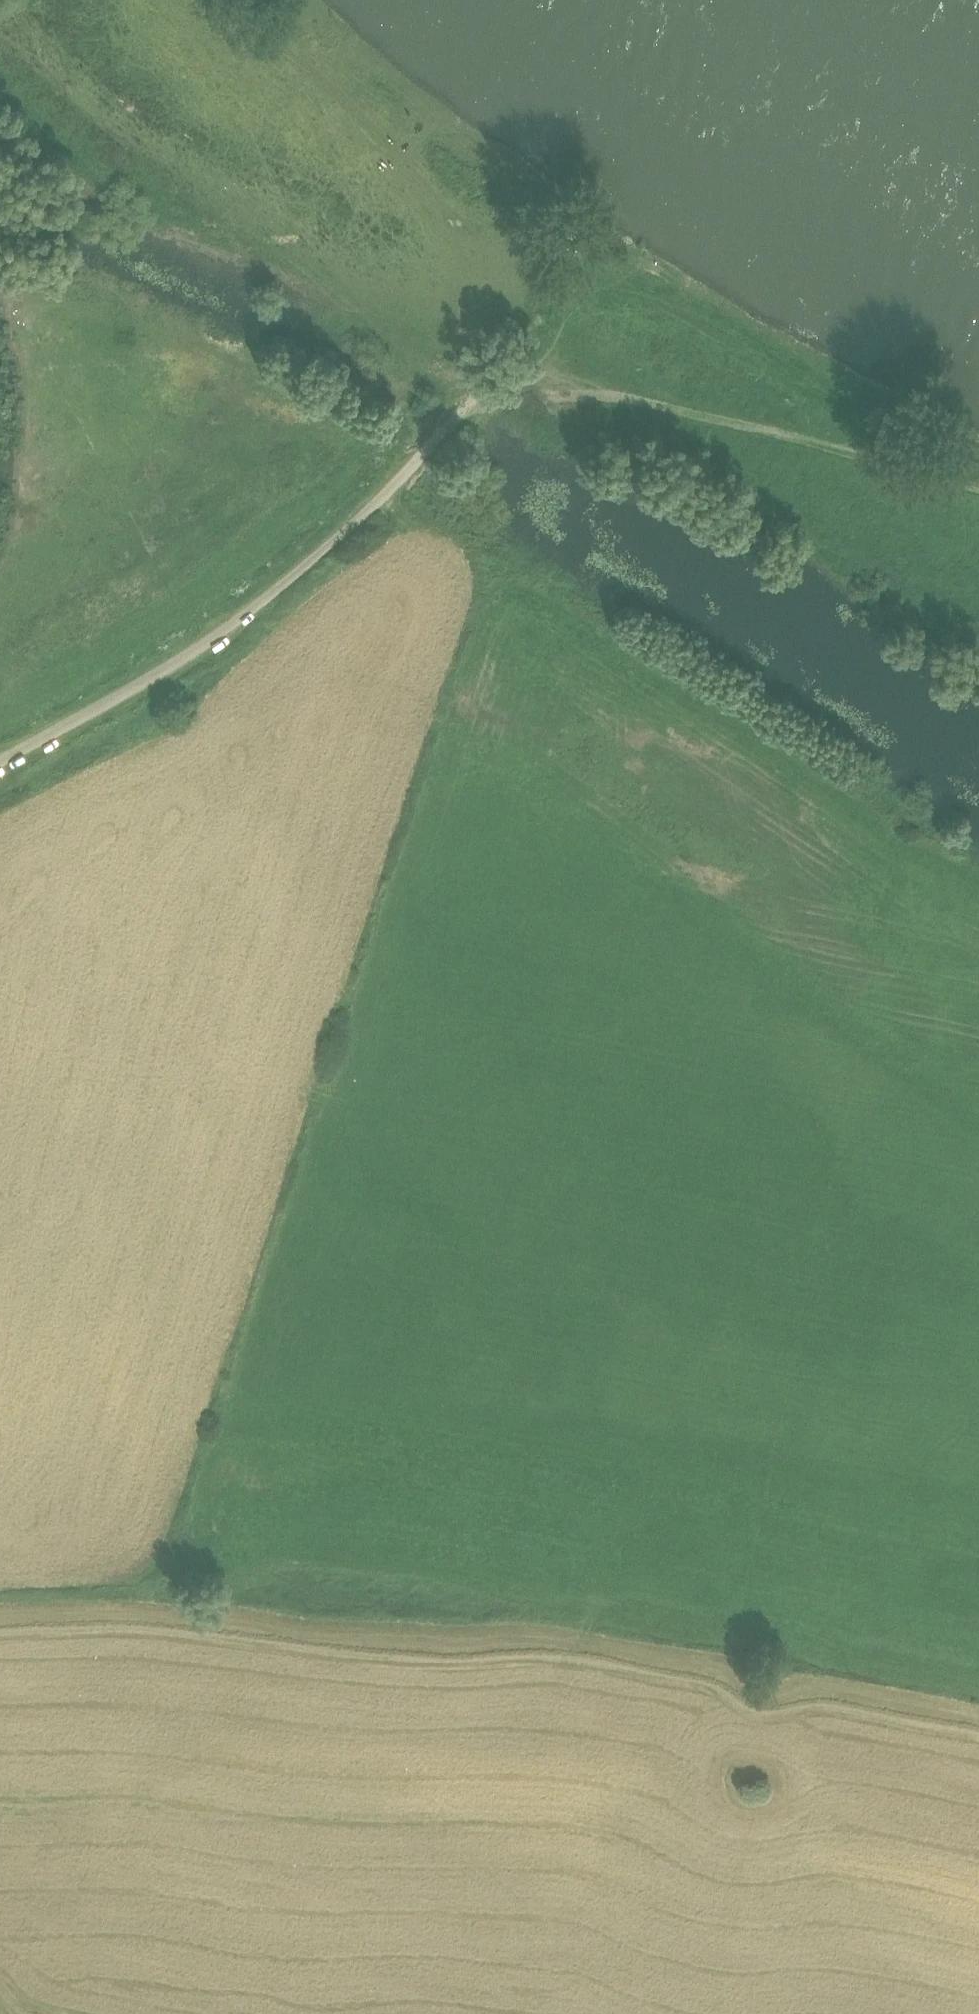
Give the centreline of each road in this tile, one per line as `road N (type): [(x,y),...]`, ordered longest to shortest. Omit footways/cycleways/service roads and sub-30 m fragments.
road 1 (track): [(0,767),(153,677),(258,604),(368,512)]

